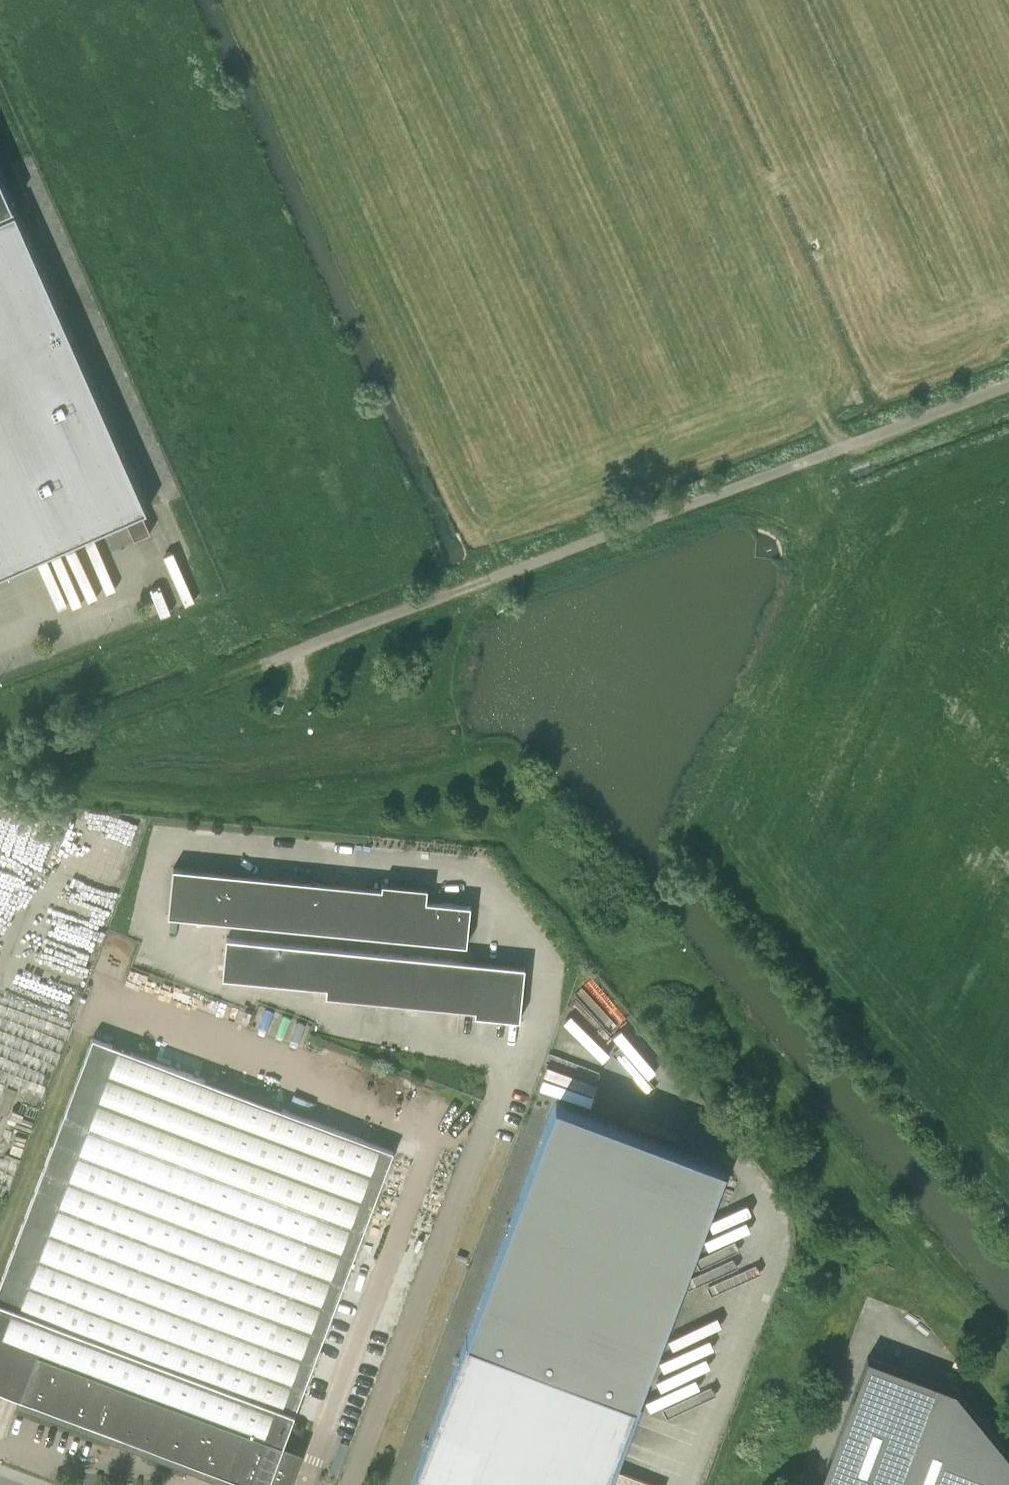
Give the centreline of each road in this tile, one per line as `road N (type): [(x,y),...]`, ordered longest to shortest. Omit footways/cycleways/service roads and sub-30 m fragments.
road 1 (unclassified): [(270,660),(1008,382)]

